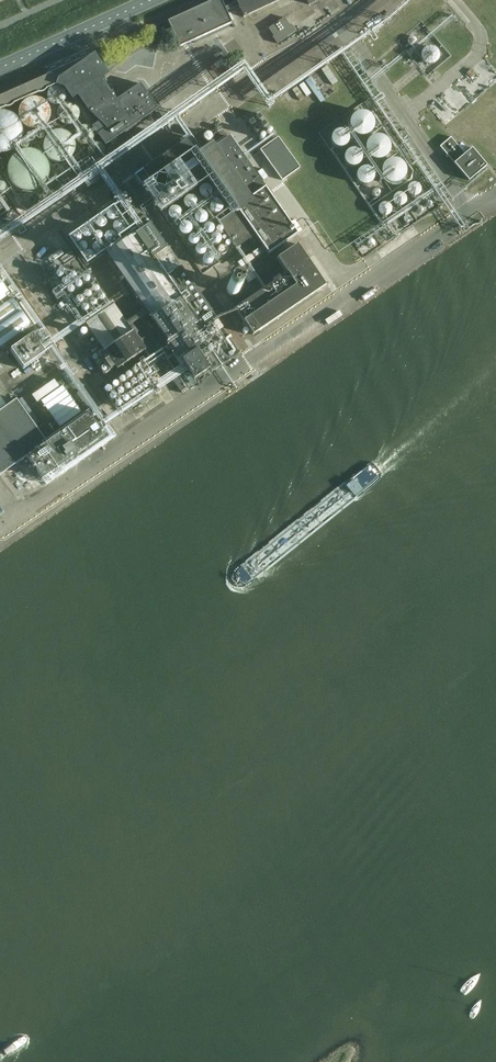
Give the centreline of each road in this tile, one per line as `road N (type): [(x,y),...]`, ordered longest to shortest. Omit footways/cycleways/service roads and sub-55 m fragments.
road 1 (secondary): [(0,68),(151,0)]

